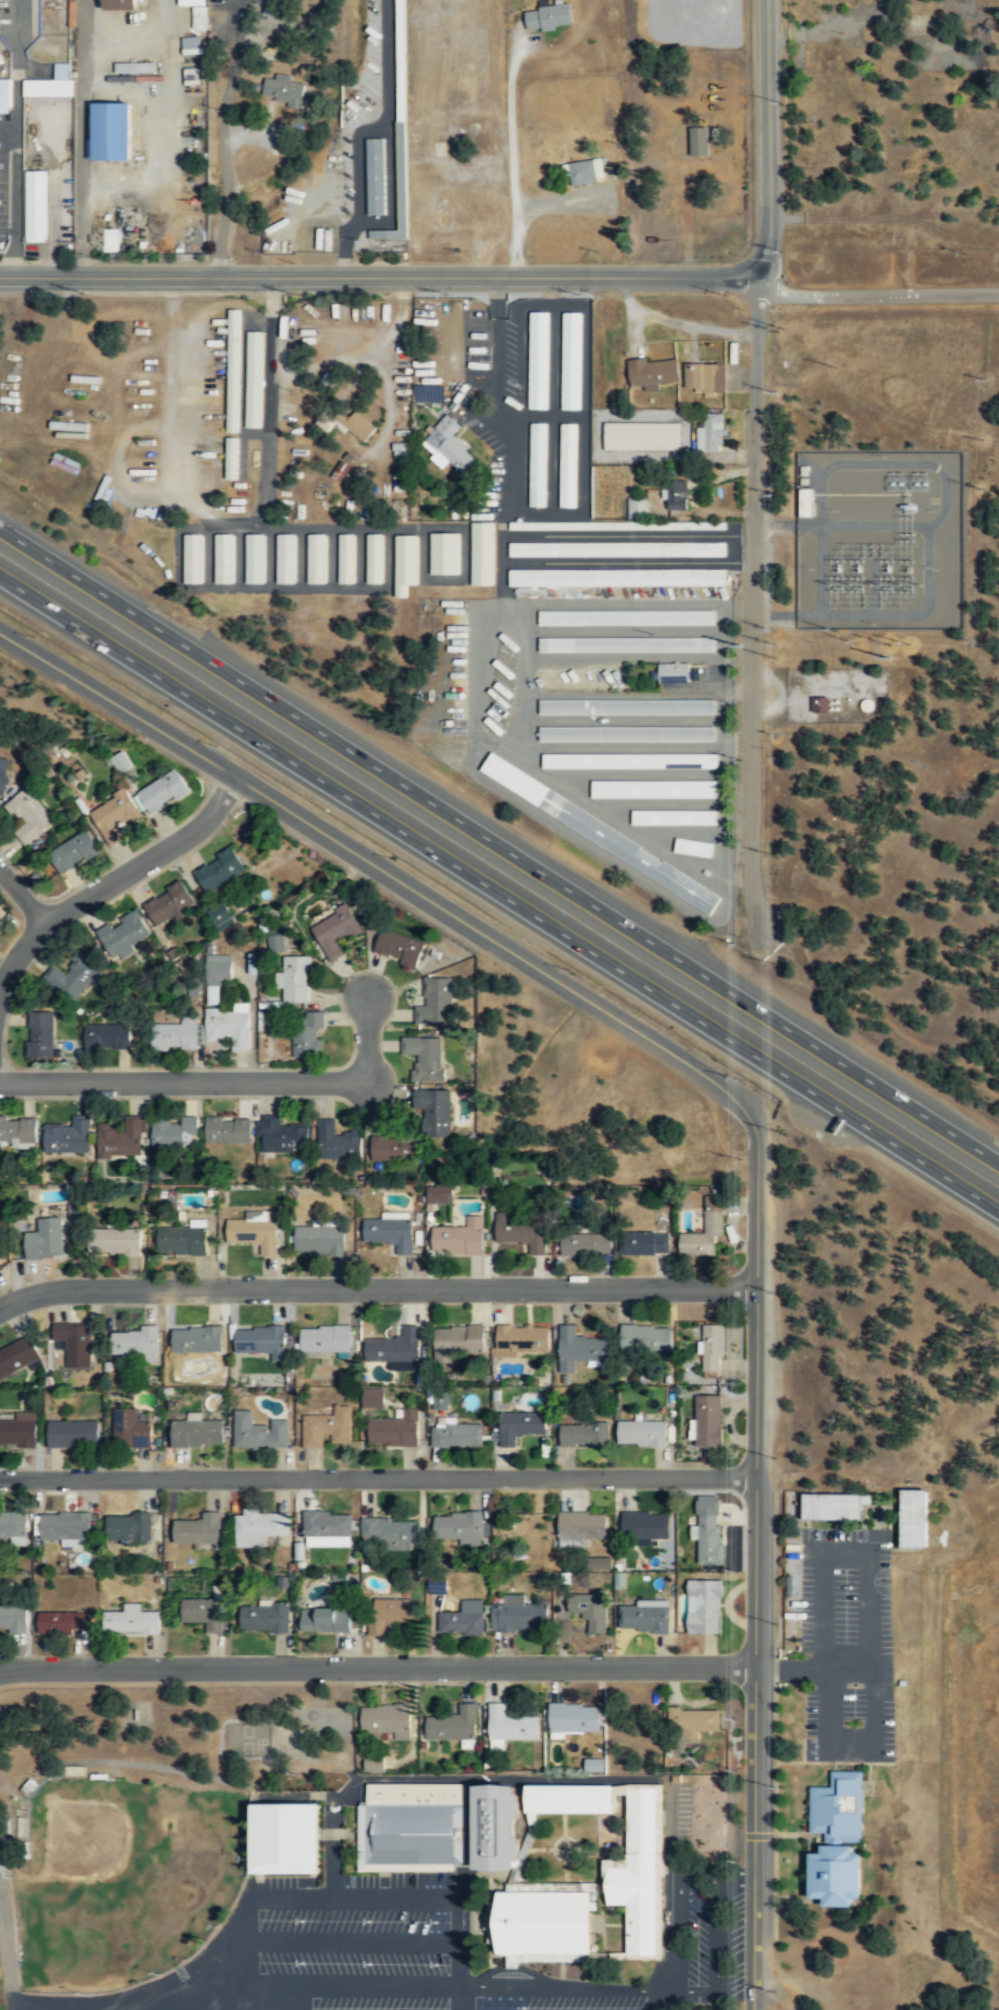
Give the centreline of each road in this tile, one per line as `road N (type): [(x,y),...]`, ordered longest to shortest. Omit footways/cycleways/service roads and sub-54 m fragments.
road 1 (tertiary): [(753,2009),(757,1141),(750,1118),(712,1080),(648,1038),(0,633)]
road 2 (motorway): [(998,1164),(0,528)]
road 3 (motorway): [(0,577),(998,1210)]
road 4 (tertiary): [(0,276),(763,278)]
road 5 (residential): [(0,1308),(84,1288),(756,1289)]
road 6 (residential): [(0,1477),(756,1479)]
road 7 (residential): [(0,1672),(755,1667)]
road 8 (residential): [(763,278),(751,890),(764,929)]
road 9 (residential): [(0,1082),(359,1081),(366,998)]
road 10 (residential): [(768,0),(763,278)]
road 11 (residential): [(46,922),(196,829),(238,778)]
road 12 (residential): [(763,278),(777,294),(998,293)]

